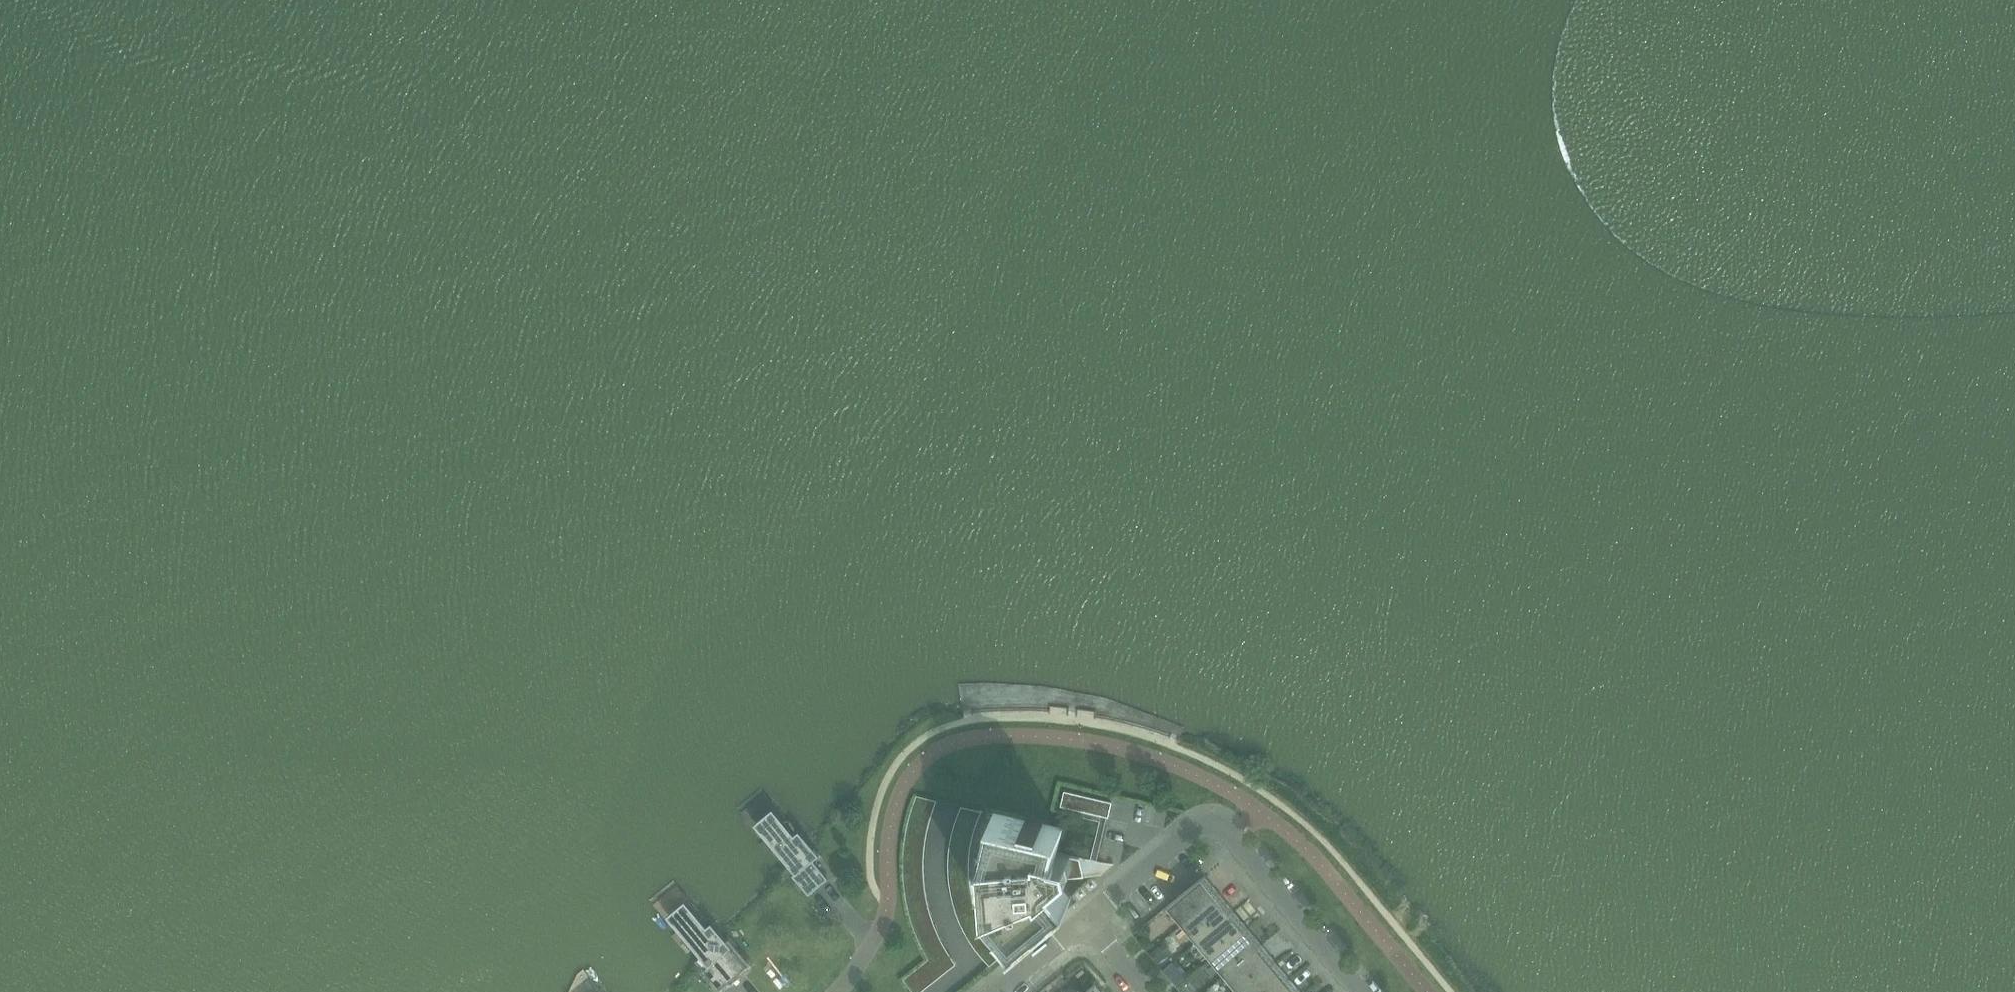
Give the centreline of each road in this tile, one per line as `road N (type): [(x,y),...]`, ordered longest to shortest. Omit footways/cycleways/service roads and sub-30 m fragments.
road 1 (residential): [(1367,991),(1230,819),(1216,815),(1194,823),(1087,911)]
road 2 (residential): [(989,991),(1087,911)]

